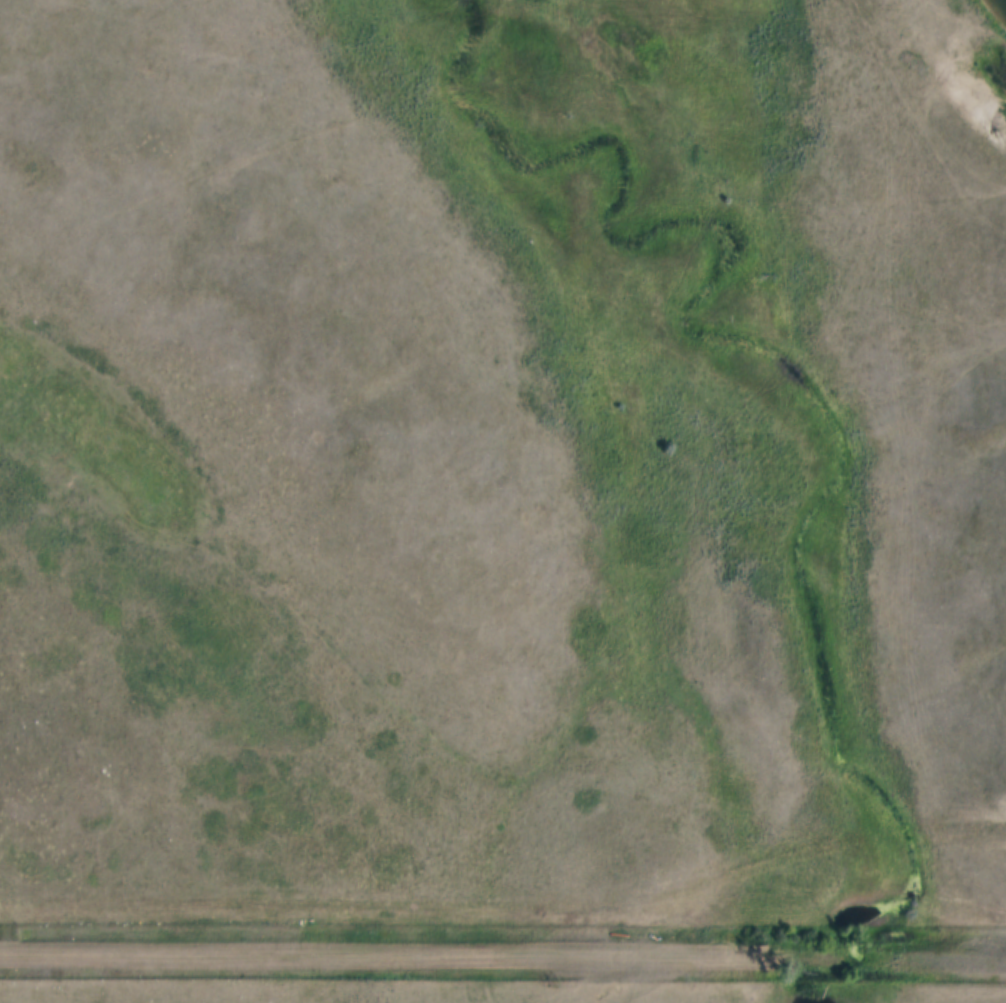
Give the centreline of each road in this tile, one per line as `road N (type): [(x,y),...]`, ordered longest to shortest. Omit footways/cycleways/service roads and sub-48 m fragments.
road 1 (track): [(0,953),(1005,952)]

